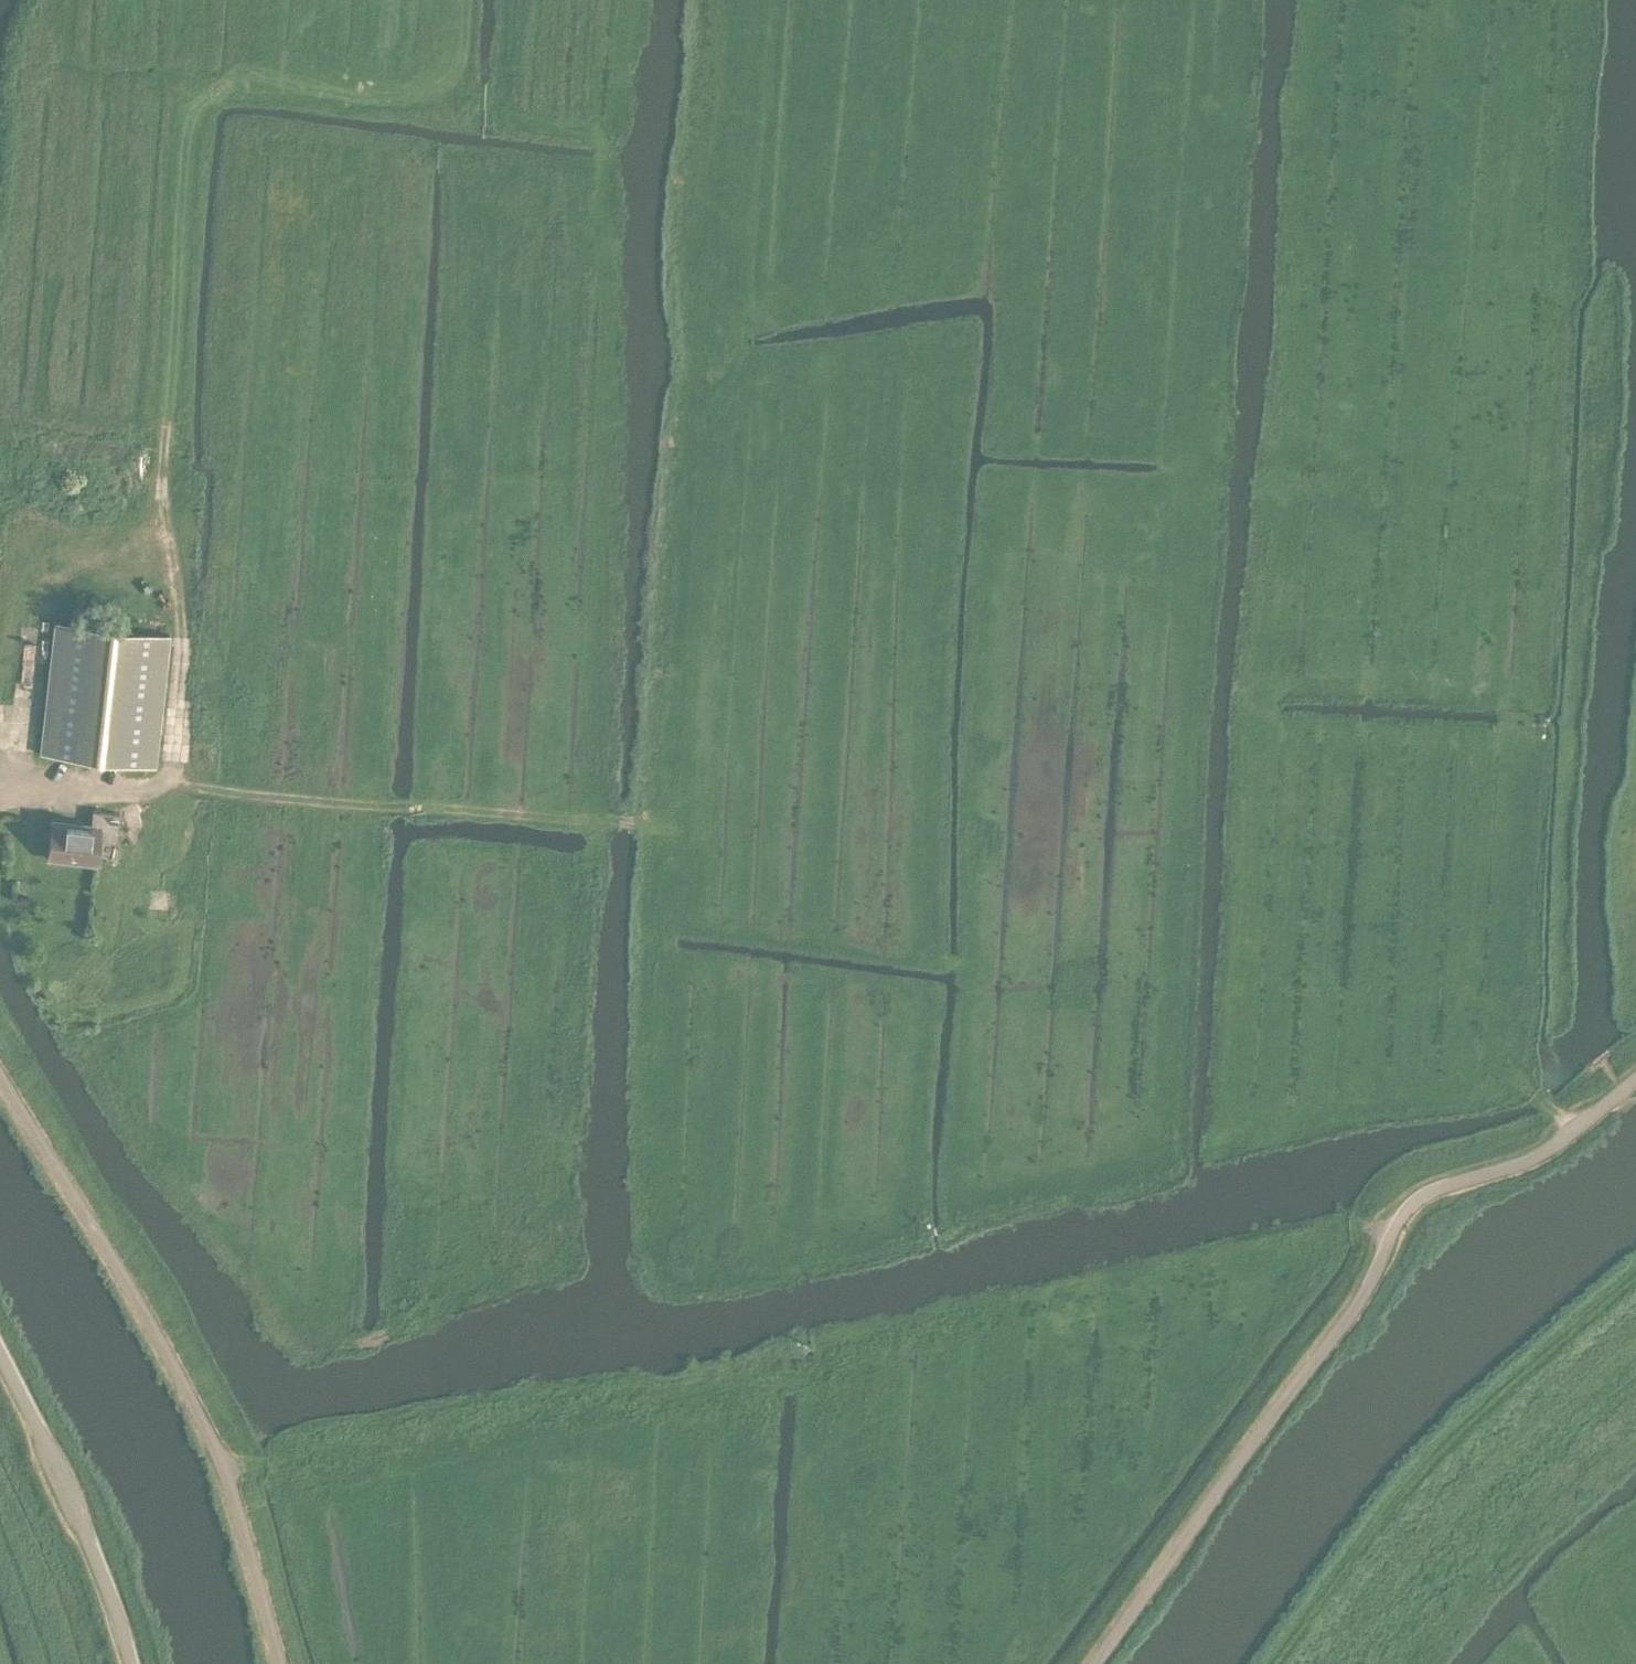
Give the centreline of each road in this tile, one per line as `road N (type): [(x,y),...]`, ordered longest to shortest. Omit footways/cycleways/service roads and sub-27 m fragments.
road 1 (track): [(462,0),(458,61),(400,101),(245,68),(192,102),(160,495),(187,642),(179,749),(165,781),(132,793),(35,791)]
road 2 (unclassified): [(1101,1663),(1362,1300),(1411,1204),(1537,1155),(1635,1080)]
road 3 (unclassified): [(0,1077),(185,1383),(225,1471),(280,1663)]
road 4 (track): [(636,822),(165,781)]
road 5 (unclassified): [(130,1663),(100,1563),(0,1355)]

